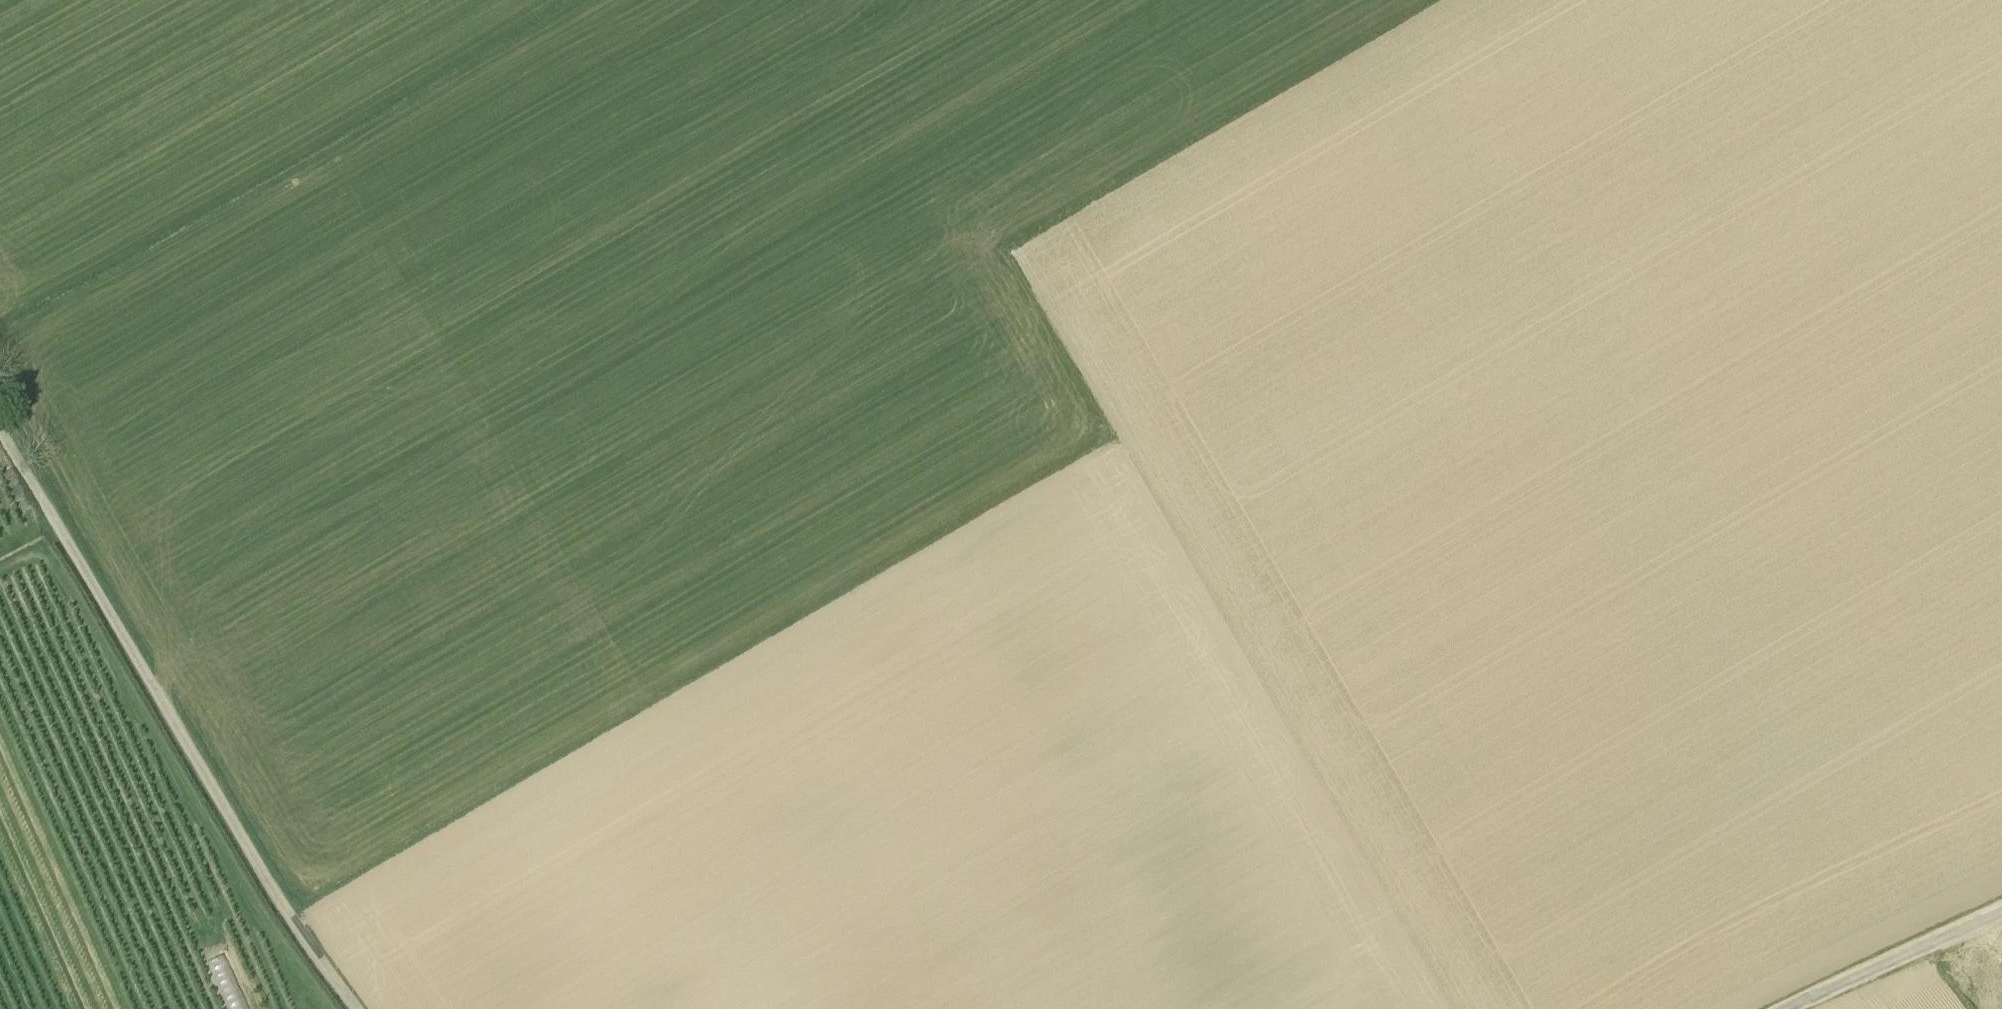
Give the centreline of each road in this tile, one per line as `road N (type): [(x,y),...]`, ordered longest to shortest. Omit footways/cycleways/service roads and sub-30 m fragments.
road 1 (unclassified): [(357,1008),(263,872),(0,429)]
road 2 (unclassified): [(1787,1008),(2001,911)]

